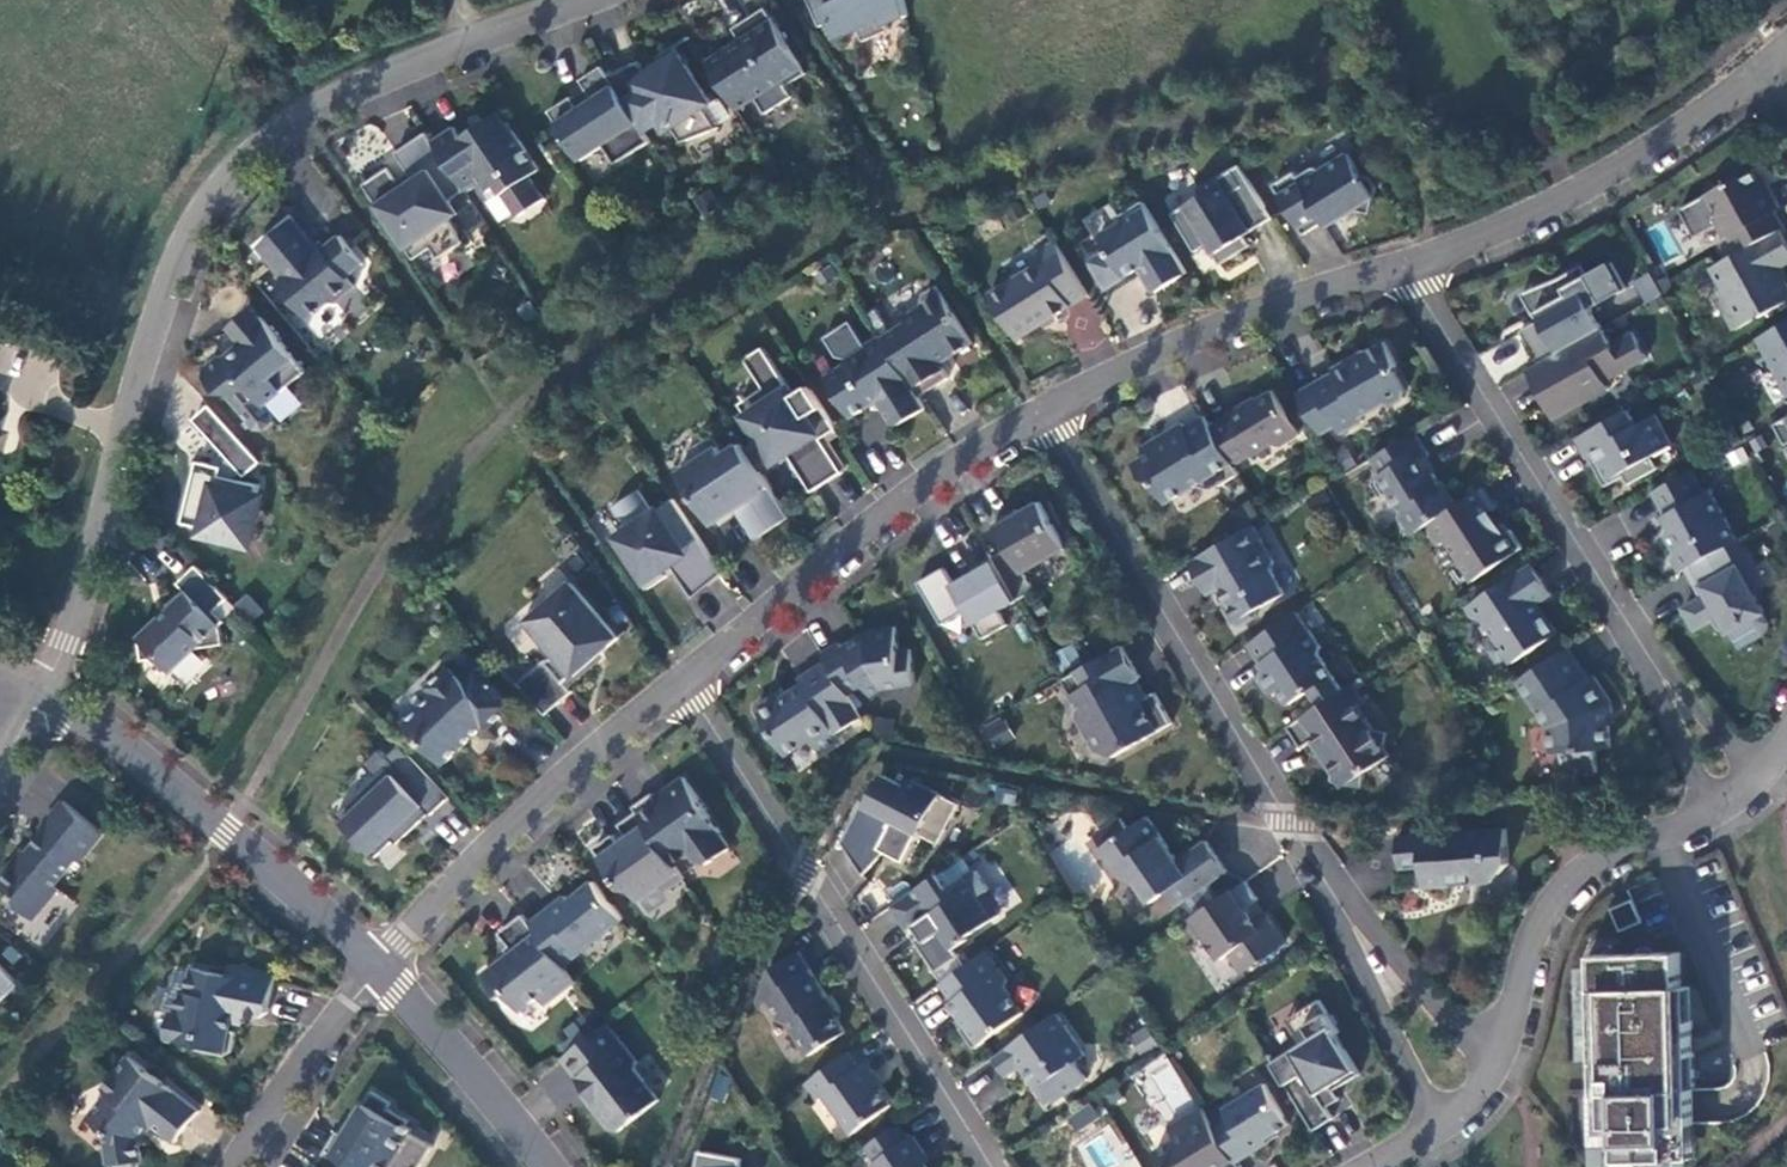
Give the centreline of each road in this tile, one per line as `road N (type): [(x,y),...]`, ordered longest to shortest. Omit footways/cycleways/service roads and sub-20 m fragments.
road 1 (tertiary): [(45,699),(162,304),(198,216),(241,165),(304,113),(584,0)]
road 2 (residential): [(685,677),(812,869),(987,1166)]
road 3 (residential): [(1045,412),(1335,898)]
road 4 (residential): [(685,677),(897,504),(1045,412)]
road 5 (residential): [(375,970),(228,830),(45,699)]
road 6 (residential): [(375,970),(561,782),(685,677)]
road 7 (residential): [(1411,264),(1609,174),(1773,62)]
road 8 (residential): [(1045,412),(1206,329),(1411,264)]
road 9 (residential): [(1715,805),(1595,868),(1564,897),(1531,950),(1494,1064)]
road 10 (residential): [(1411,264),(1586,574)]
road 11 (residential): [(1755,781),(1586,574)]
road 12 (residential): [(1586,574),(1715,805)]
road 13 (residential): [(549,1166),(375,970)]
road 14 (residential): [(1335,898),(1438,1121)]
road 15 (residential): [(238,1166),(286,1085),(375,970)]
road 16 (residential): [(1494,1064),(1335,898)]

